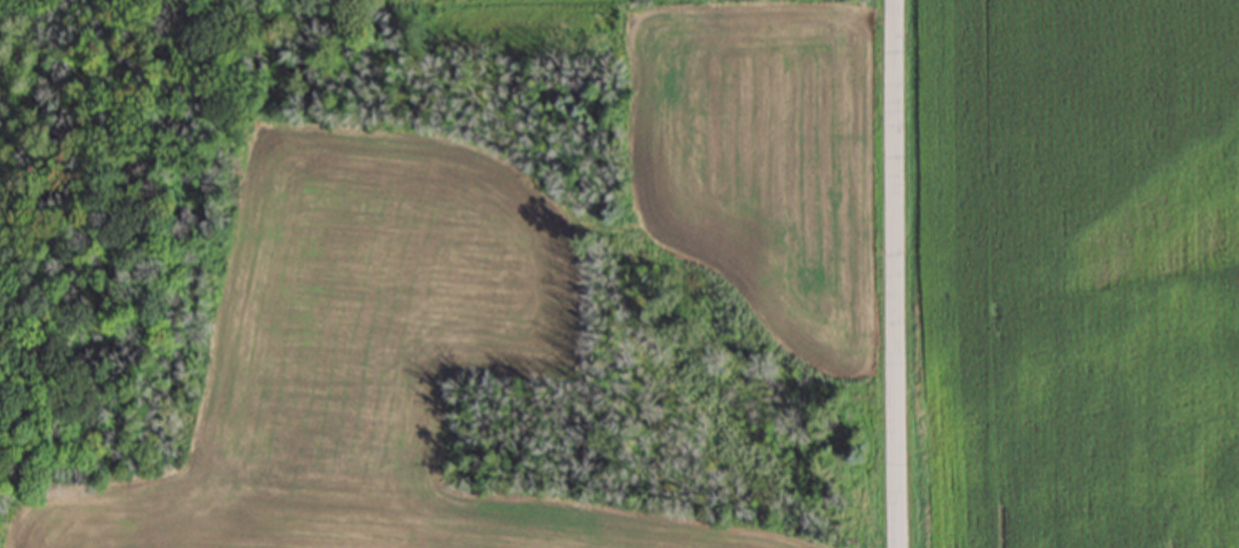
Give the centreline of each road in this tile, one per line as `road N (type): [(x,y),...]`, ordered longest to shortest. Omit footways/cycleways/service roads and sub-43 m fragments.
road 1 (tertiary): [(890,547),(881,223),(891,0)]

